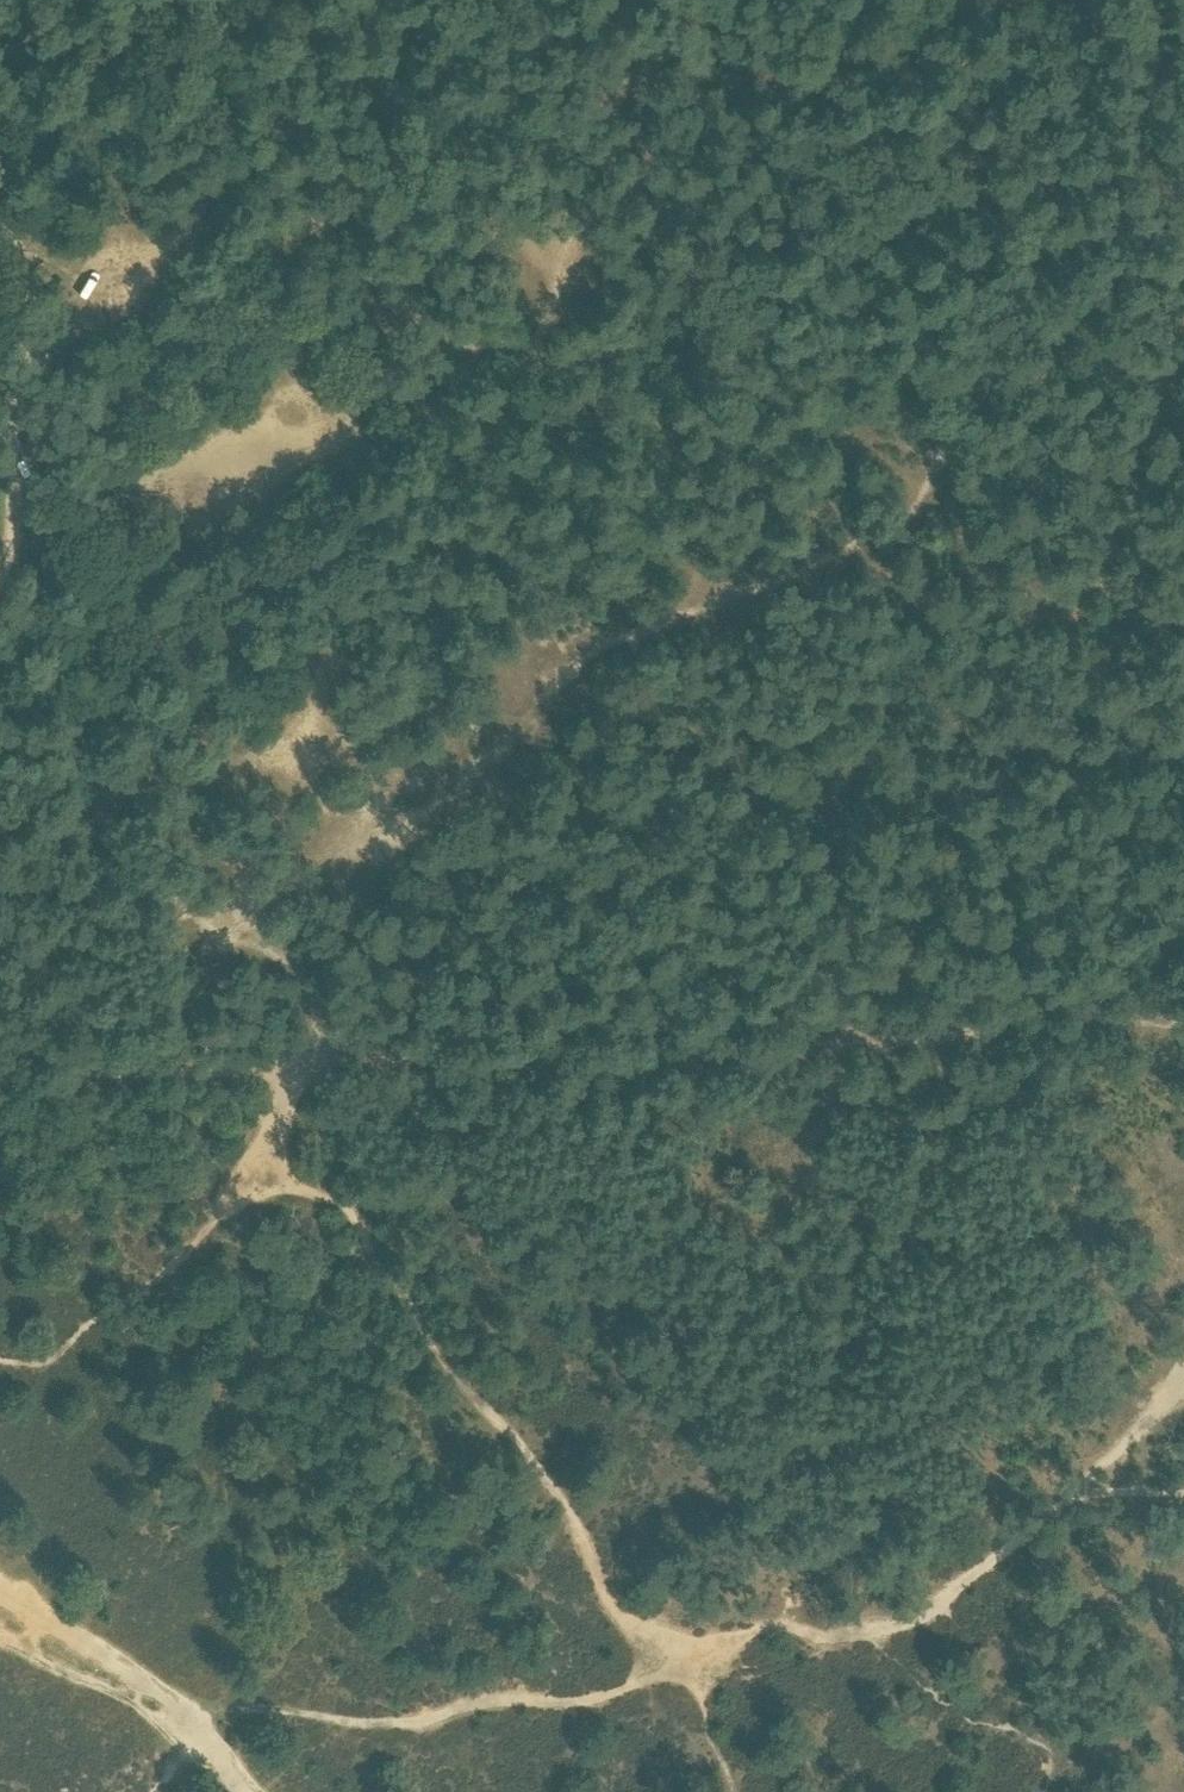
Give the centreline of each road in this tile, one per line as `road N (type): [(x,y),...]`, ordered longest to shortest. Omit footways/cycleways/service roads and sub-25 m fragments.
road 1 (track): [(192,1719),(202,1710),(269,1707),(387,1727),(516,1700),(565,1706),(680,1659)]
road 2 (track): [(0,1602),(69,1635),(192,1719),(248,1791)]

